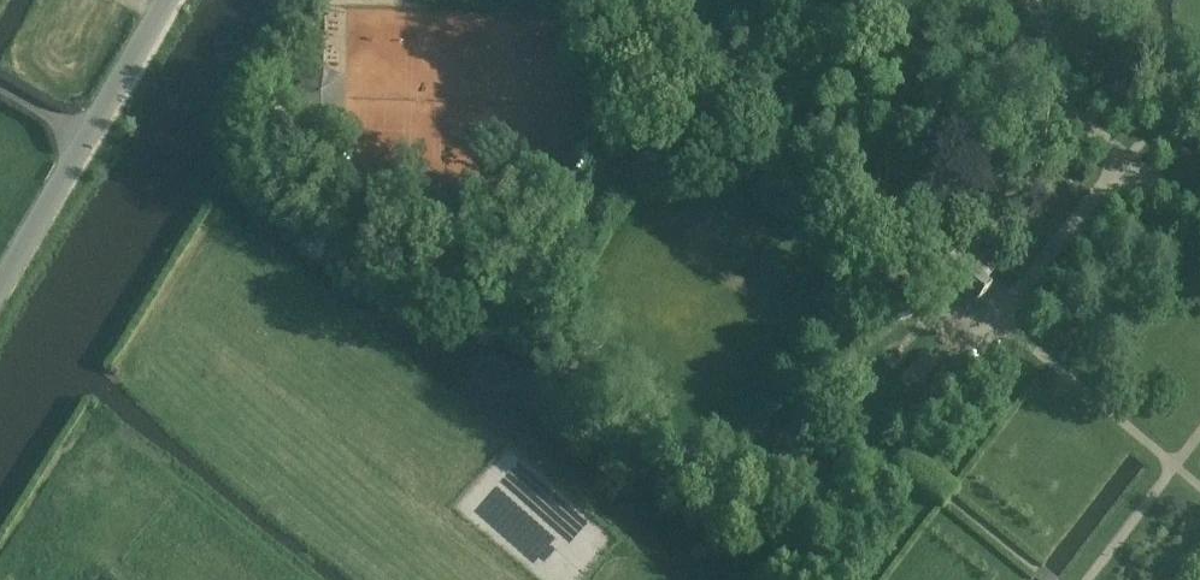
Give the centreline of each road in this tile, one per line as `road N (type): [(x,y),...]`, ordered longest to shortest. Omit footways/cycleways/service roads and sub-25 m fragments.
road 1 (unclassified): [(0,283),(165,0)]

